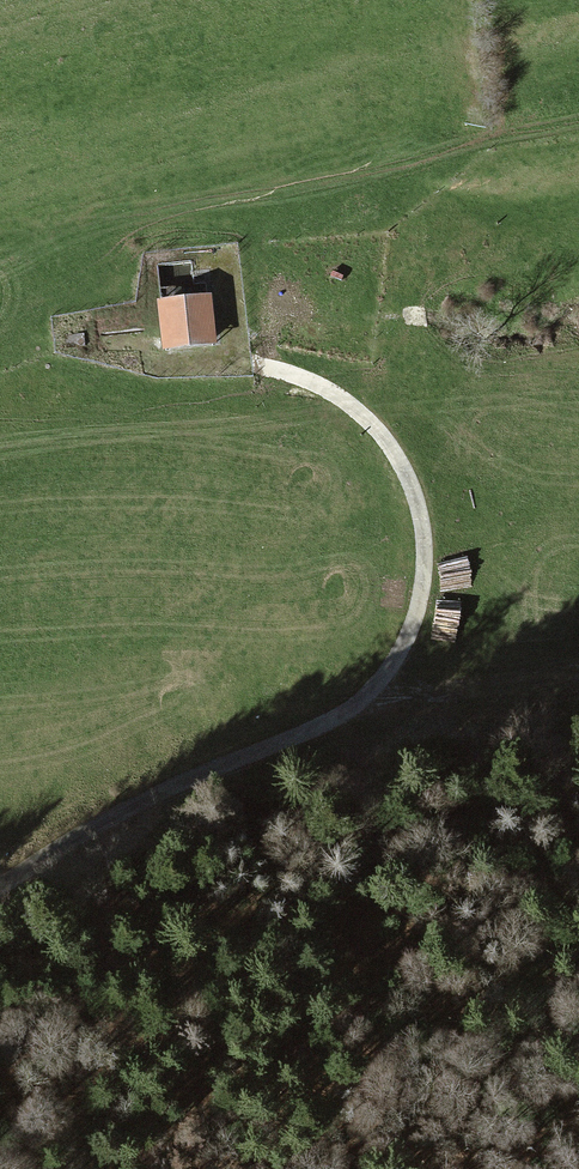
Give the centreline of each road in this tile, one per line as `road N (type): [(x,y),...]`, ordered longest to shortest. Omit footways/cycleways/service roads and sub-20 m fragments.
road 1 (track): [(105,264),(124,233),(163,212),(338,182),(578,124)]
road 2 (track): [(364,699),(393,663),(416,613),(424,535),(411,486),(386,441),(350,405),(309,381),(252,364)]
road 3 (track): [(0,887),(129,808),(364,699)]
road 4 (track): [(364,699),(578,678)]

